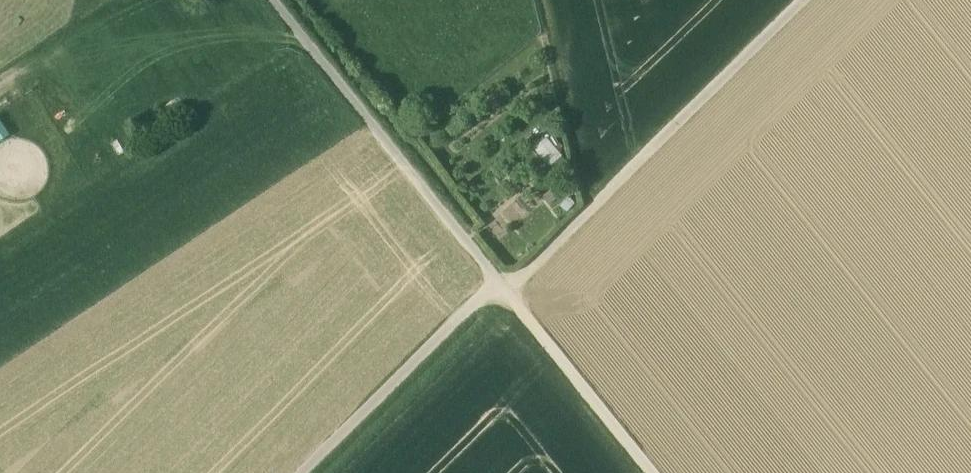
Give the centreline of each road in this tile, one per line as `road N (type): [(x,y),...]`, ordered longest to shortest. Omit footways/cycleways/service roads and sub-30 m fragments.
road 1 (track): [(301,472),(480,297),(506,290),(802,0)]
road 2 (track): [(654,472),(273,0)]

